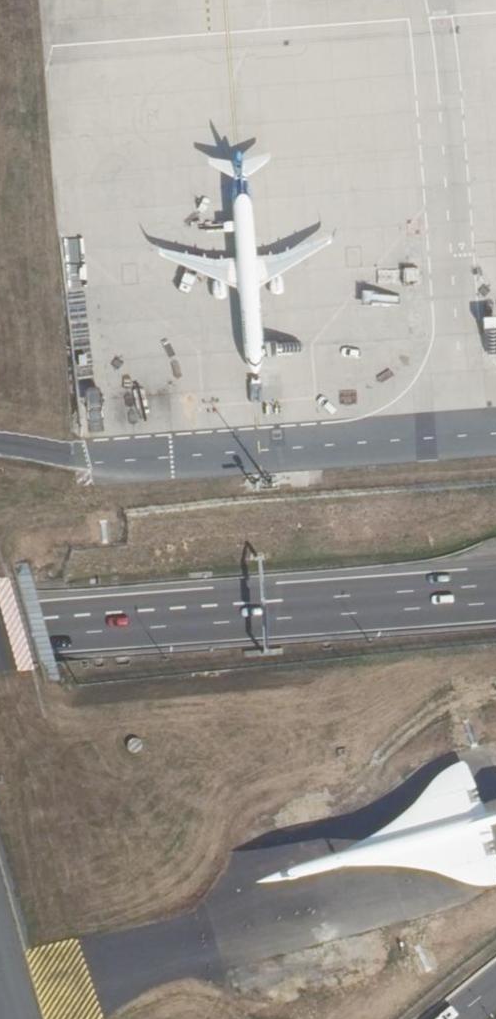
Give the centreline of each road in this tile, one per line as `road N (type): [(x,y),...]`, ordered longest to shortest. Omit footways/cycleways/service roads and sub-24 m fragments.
road 1 (primary): [(495,587),(0,630)]

